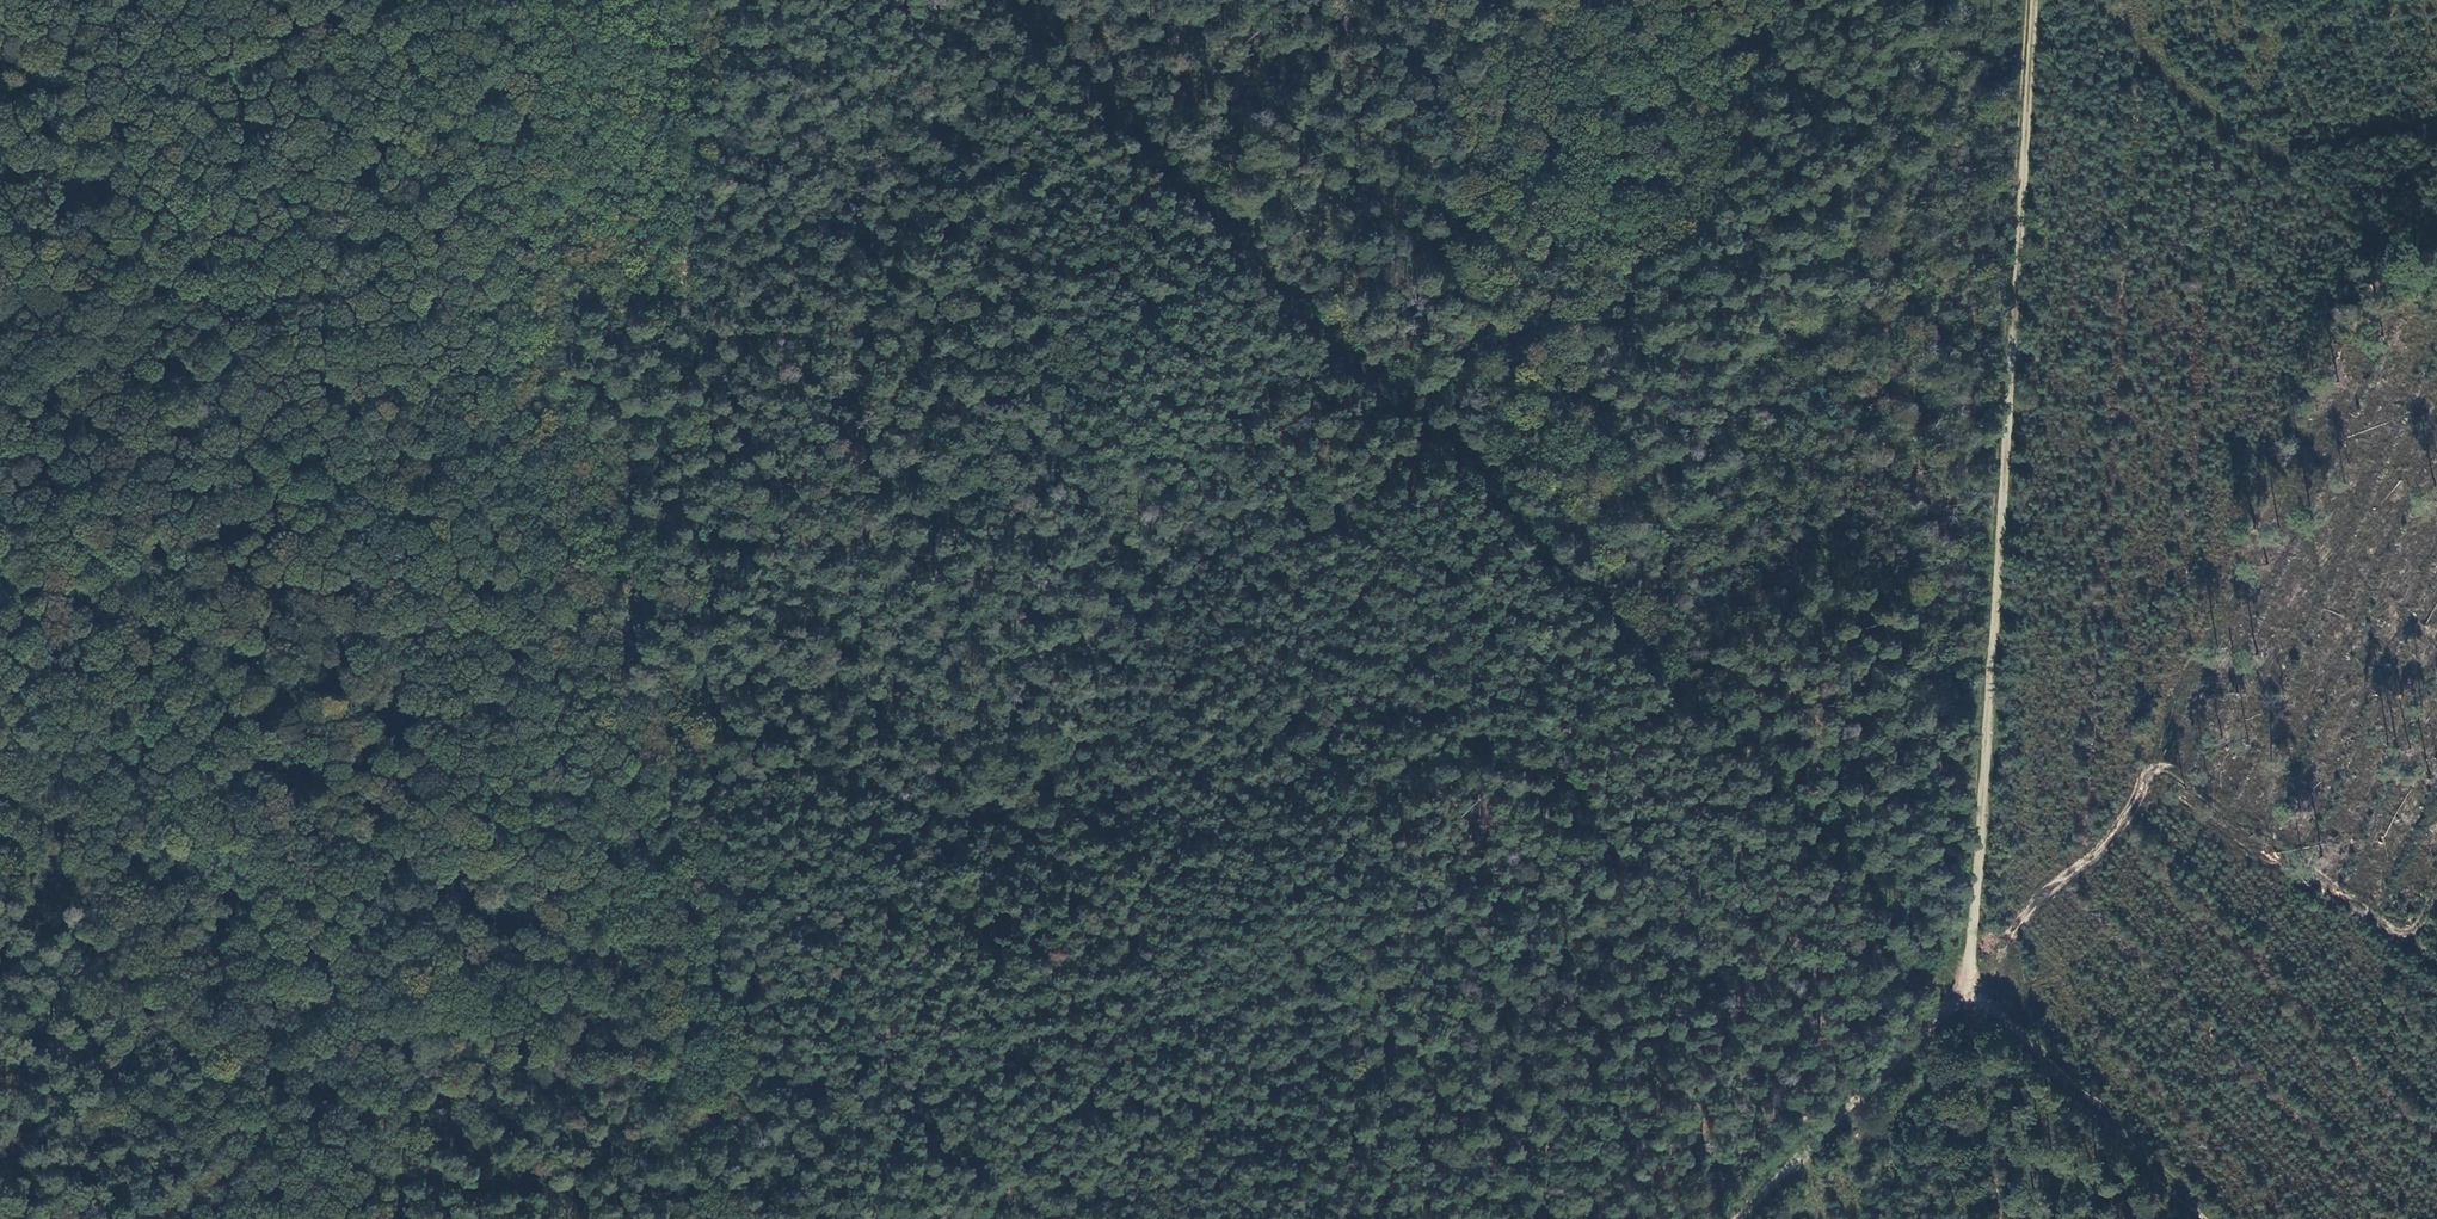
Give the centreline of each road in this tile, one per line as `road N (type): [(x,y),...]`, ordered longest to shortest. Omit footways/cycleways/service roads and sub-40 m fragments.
road 1 (track): [(718,1218),(694,179),(682,0)]
road 2 (track): [(2037,0),(1976,984)]
road 3 (track): [(1976,984),(2211,1218)]
road 4 (track): [(1744,1218),(1931,1029)]

